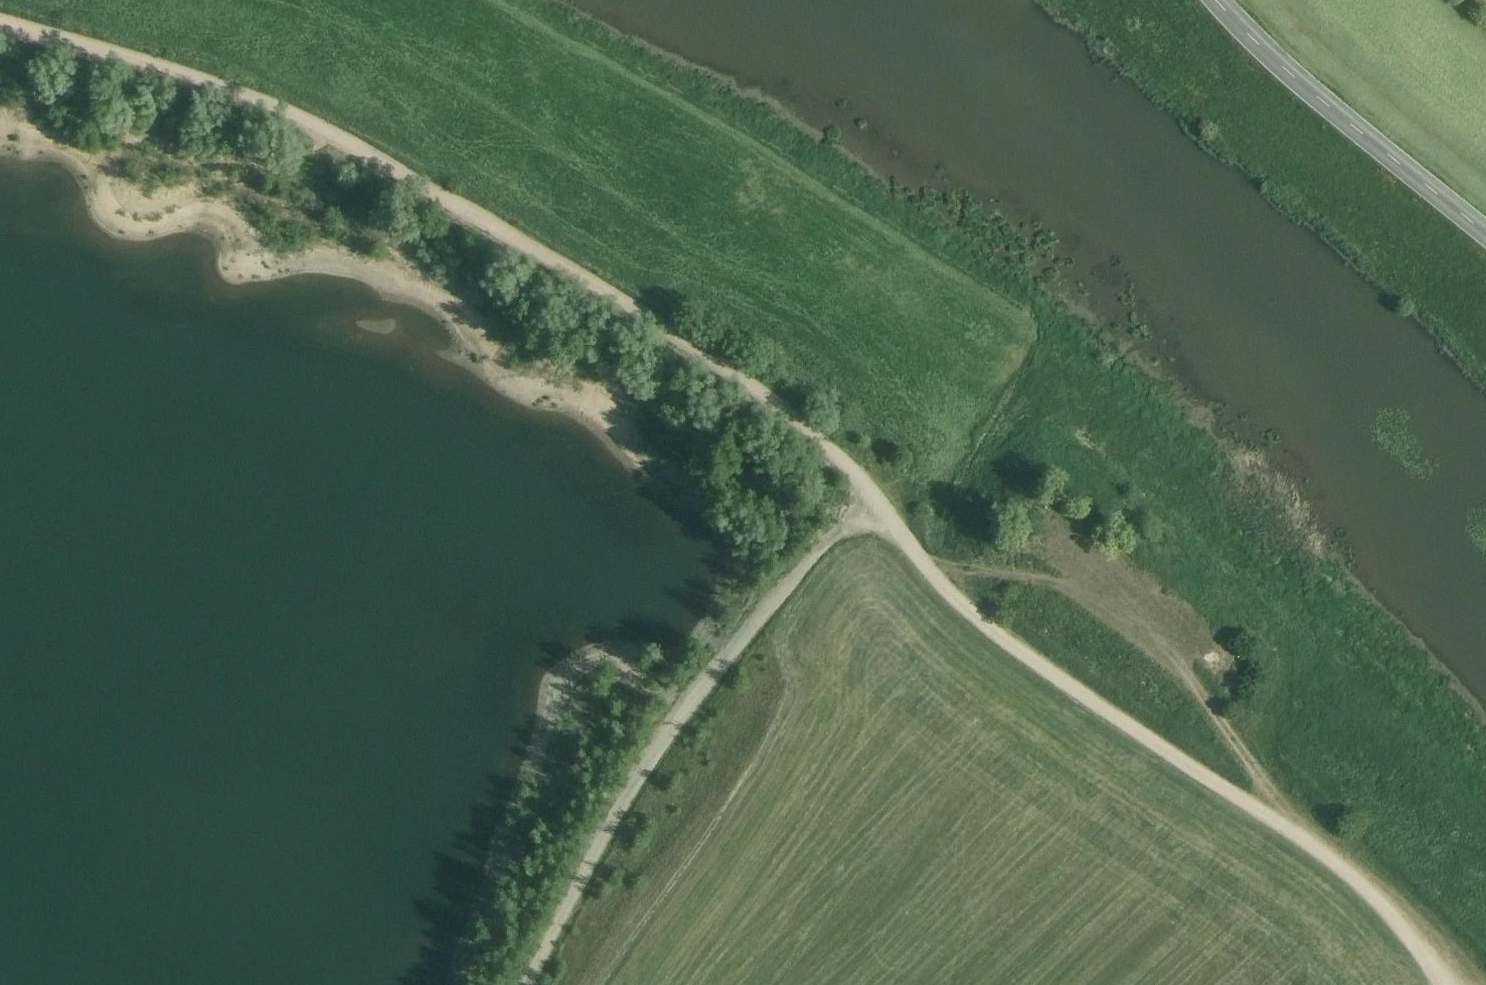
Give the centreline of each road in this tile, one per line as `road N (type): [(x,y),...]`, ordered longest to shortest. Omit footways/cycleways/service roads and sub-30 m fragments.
road 1 (track): [(868,494),(668,734),(525,984)]
road 2 (tertiary): [(1485,234),(1323,104),(1213,0)]

